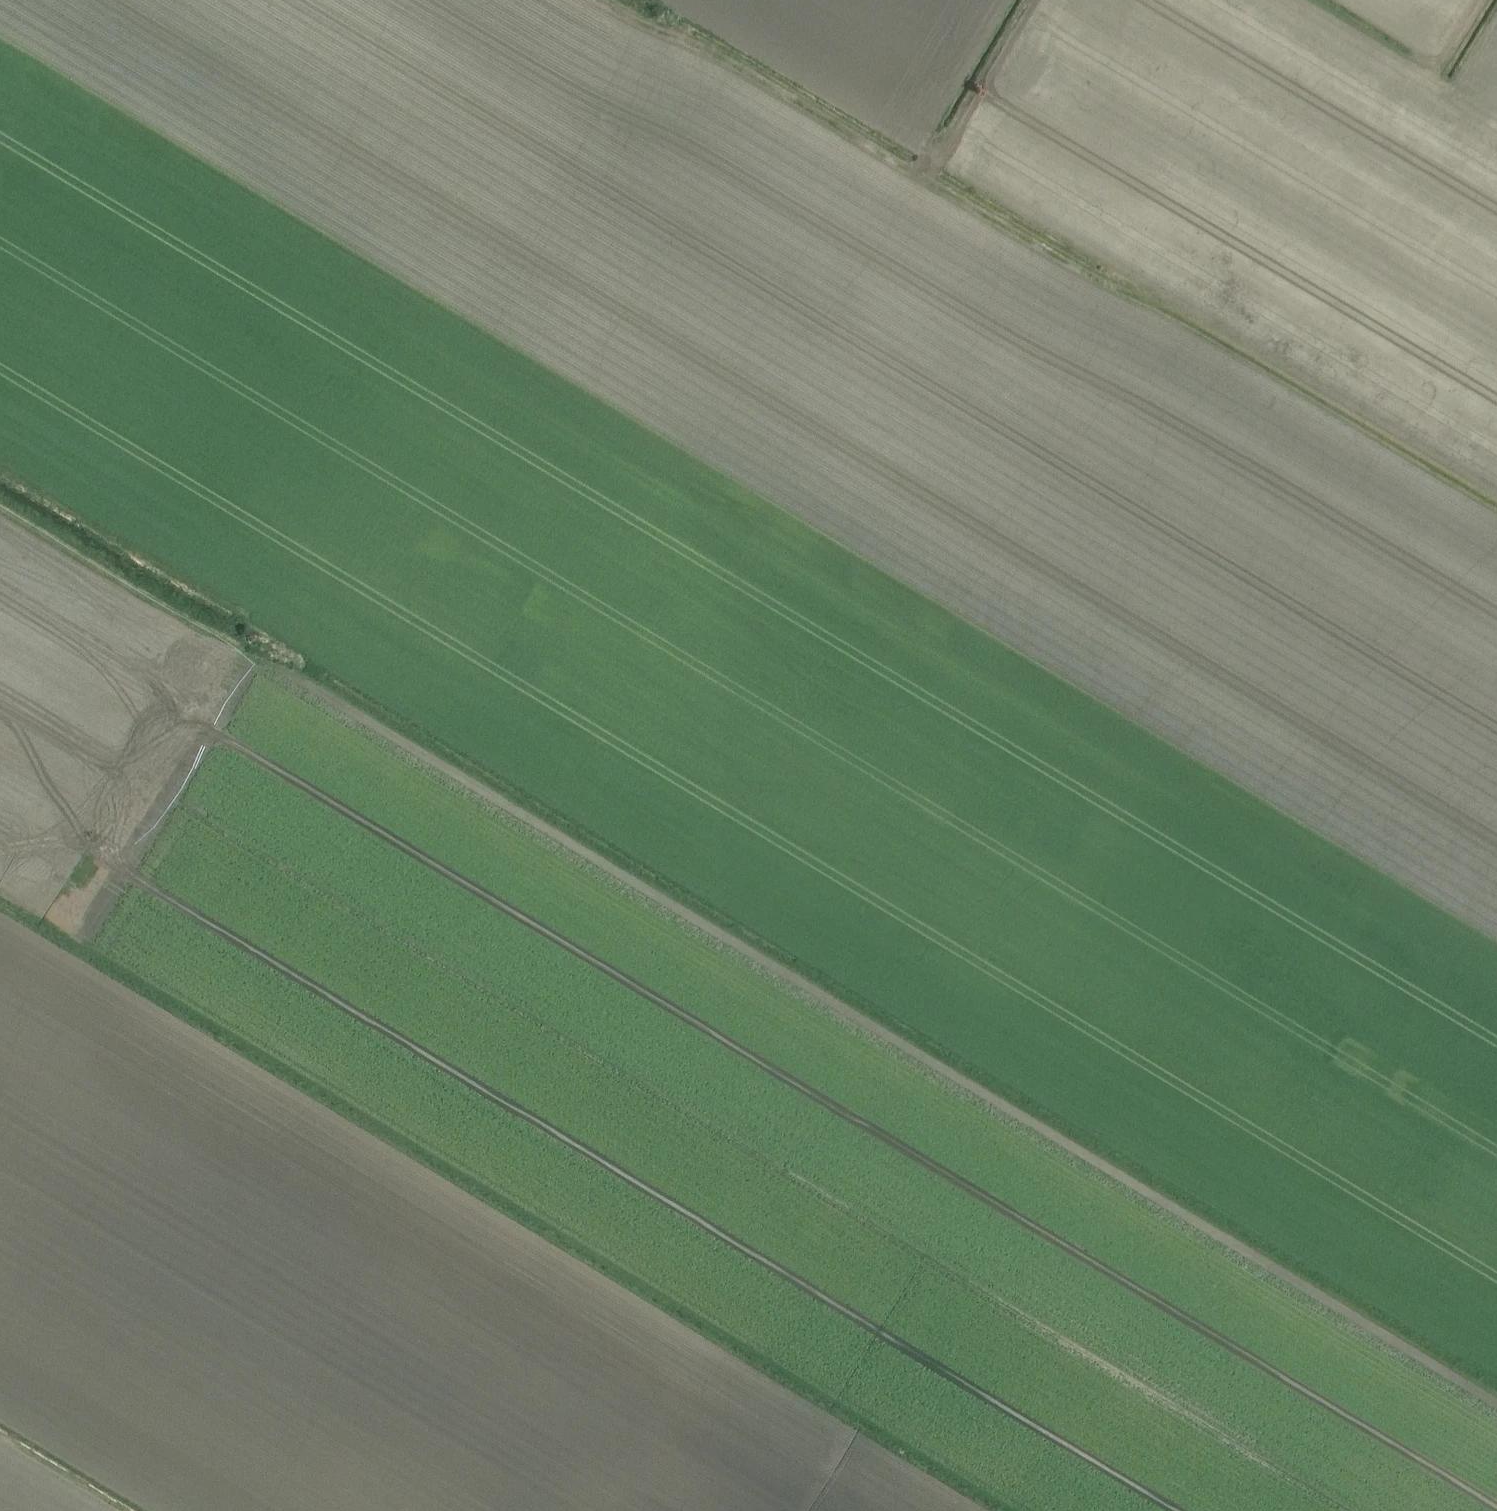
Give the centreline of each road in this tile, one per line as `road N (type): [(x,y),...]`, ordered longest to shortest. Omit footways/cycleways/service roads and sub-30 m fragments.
road 1 (track): [(1496,521),(605,0)]

